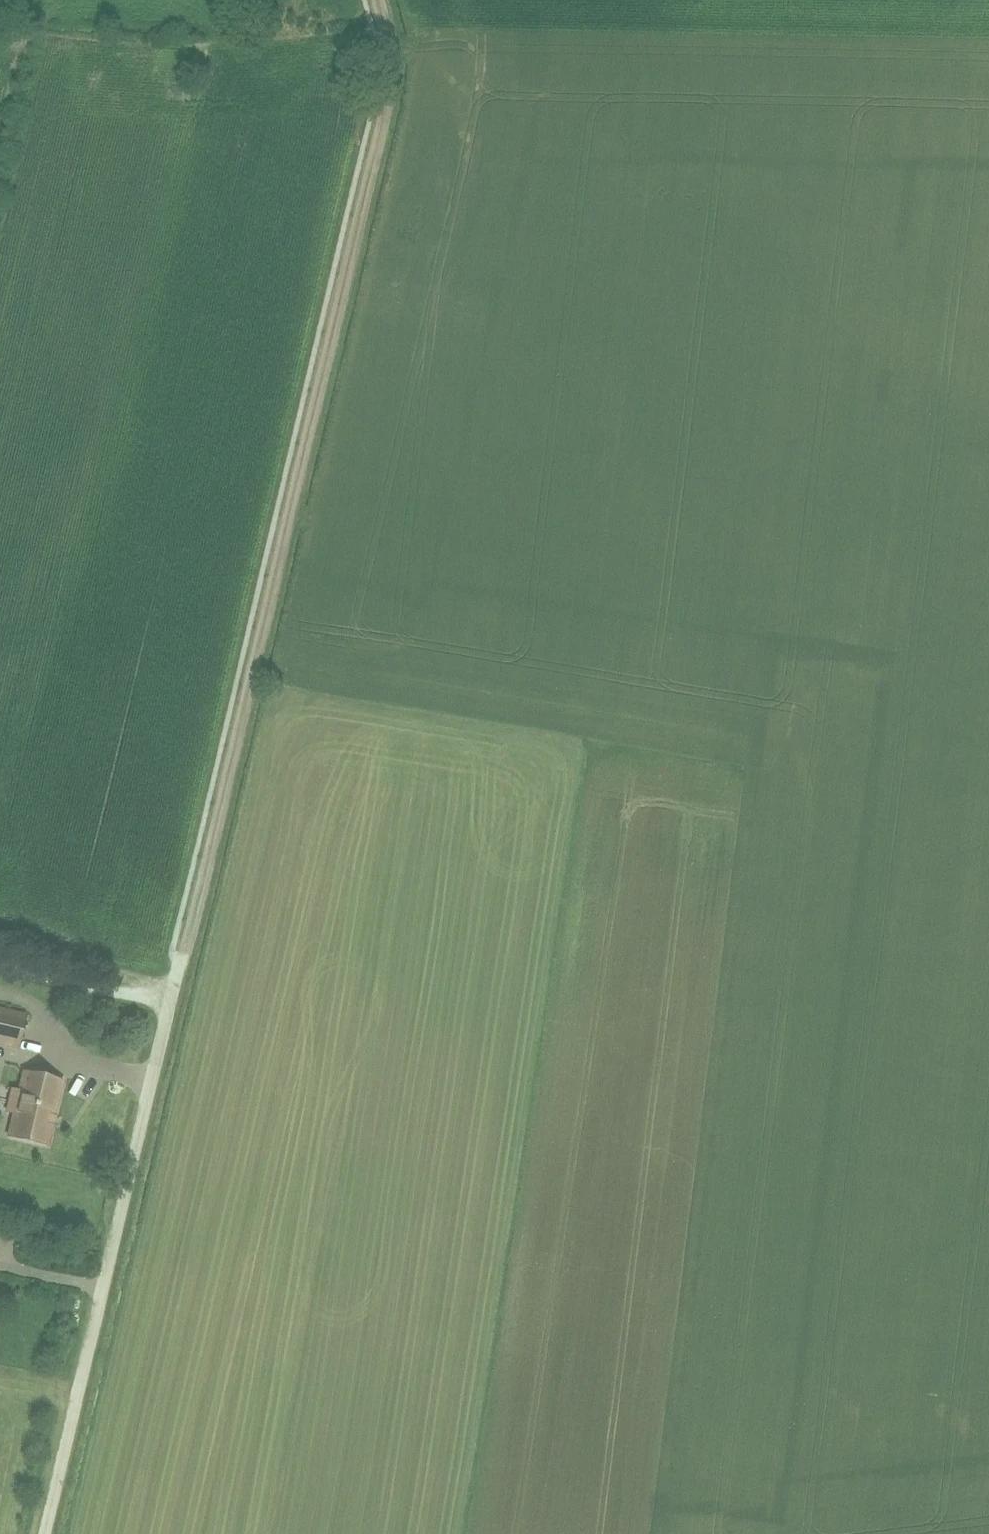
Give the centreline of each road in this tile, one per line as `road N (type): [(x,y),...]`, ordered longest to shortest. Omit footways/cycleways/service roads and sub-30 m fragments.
road 1 (track): [(383,0),(400,63),(395,102),(179,980)]
road 2 (unclassified): [(44,1533),(179,980)]

